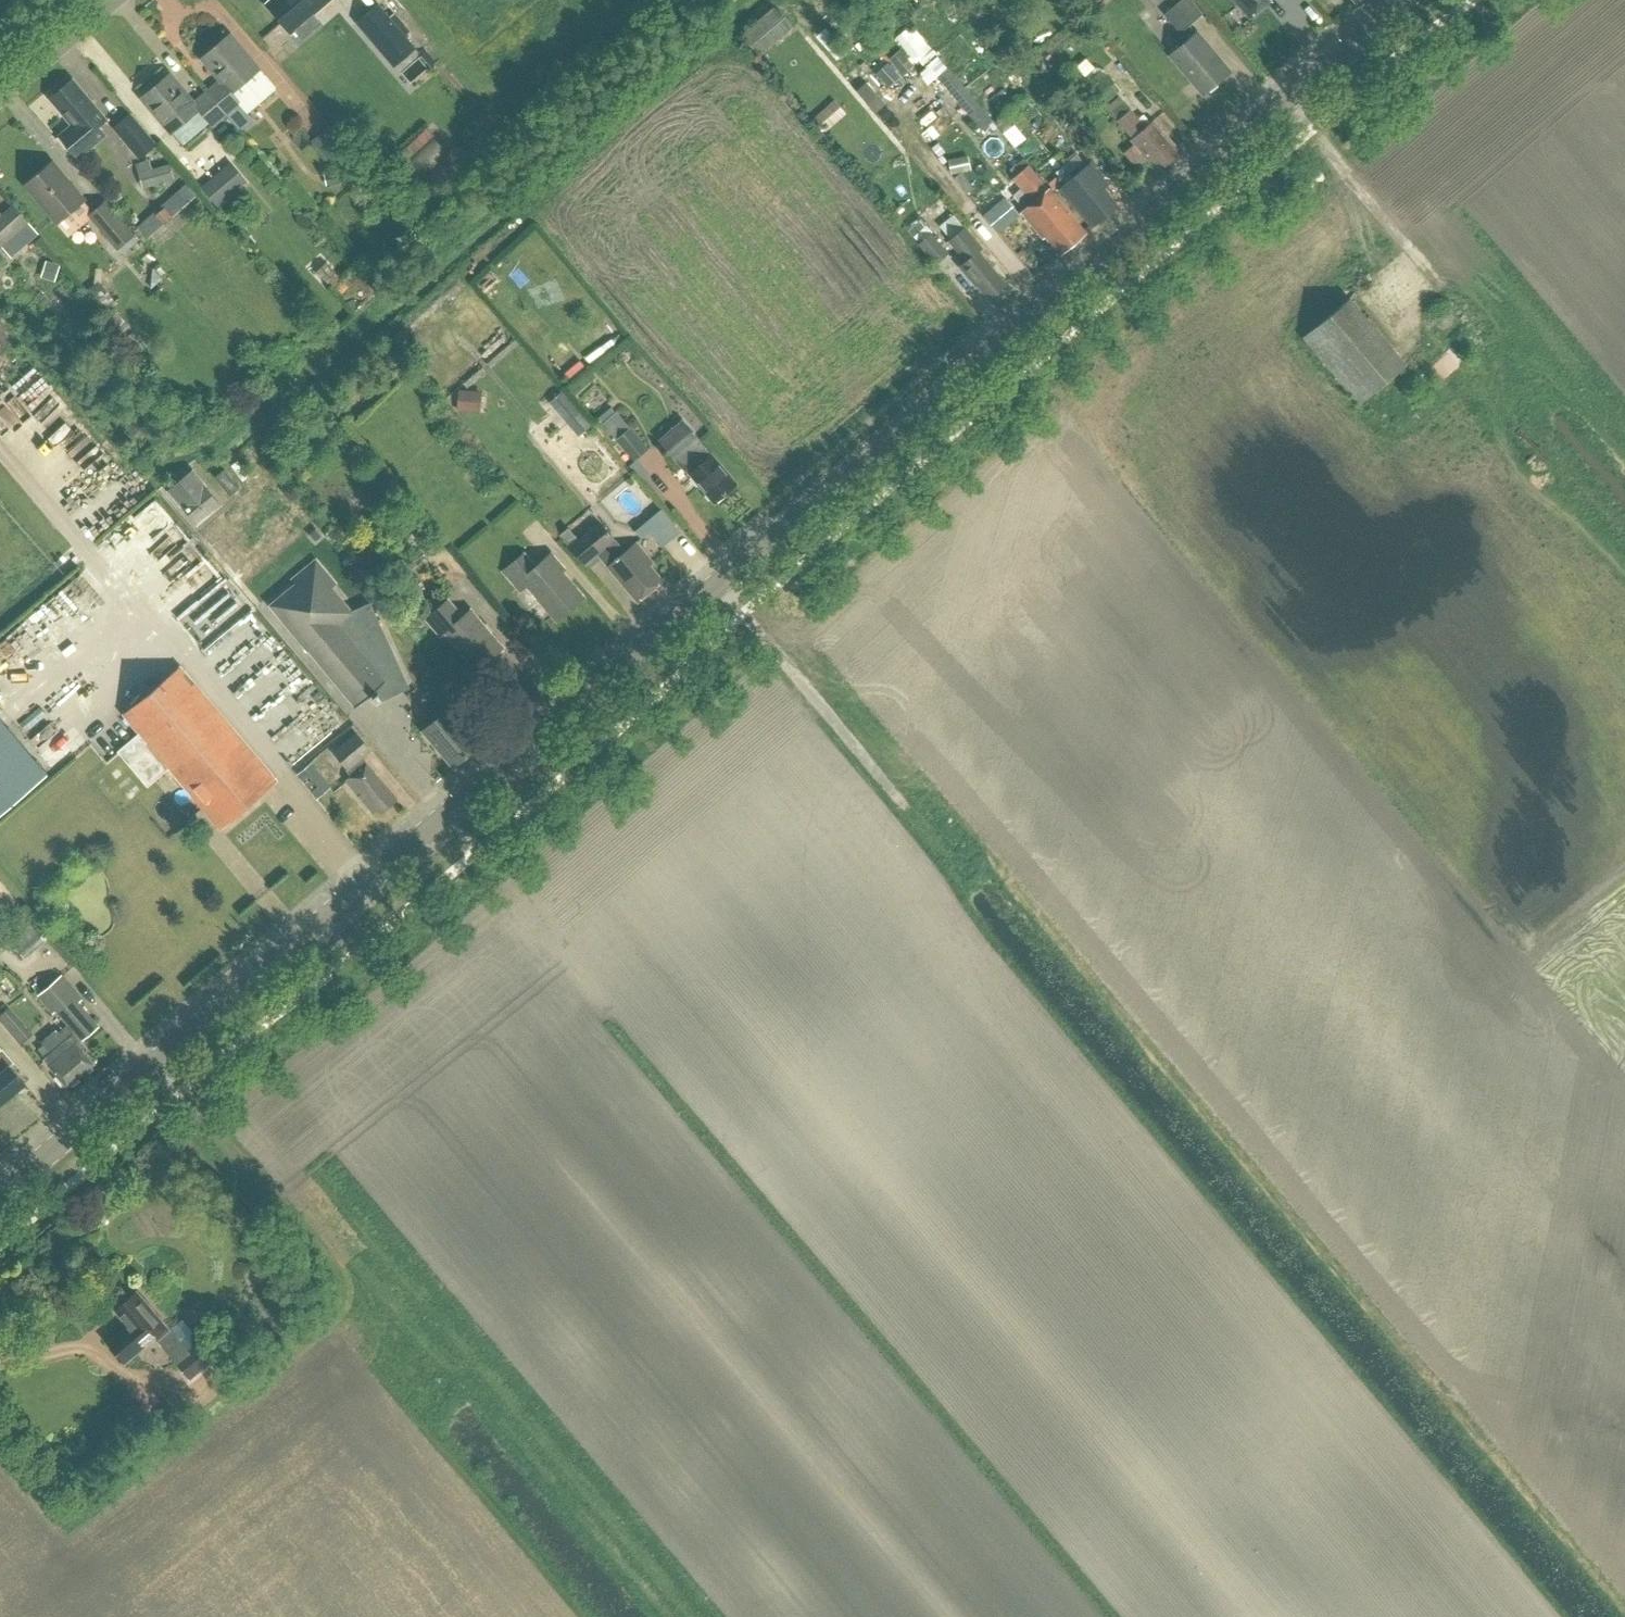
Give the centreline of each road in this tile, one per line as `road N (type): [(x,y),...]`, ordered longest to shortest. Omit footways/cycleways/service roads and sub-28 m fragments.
road 1 (tertiary): [(0,1193),(1401,0)]
road 2 (track): [(717,584),(903,804)]
road 3 (unclassified): [(0,90),(105,0)]

